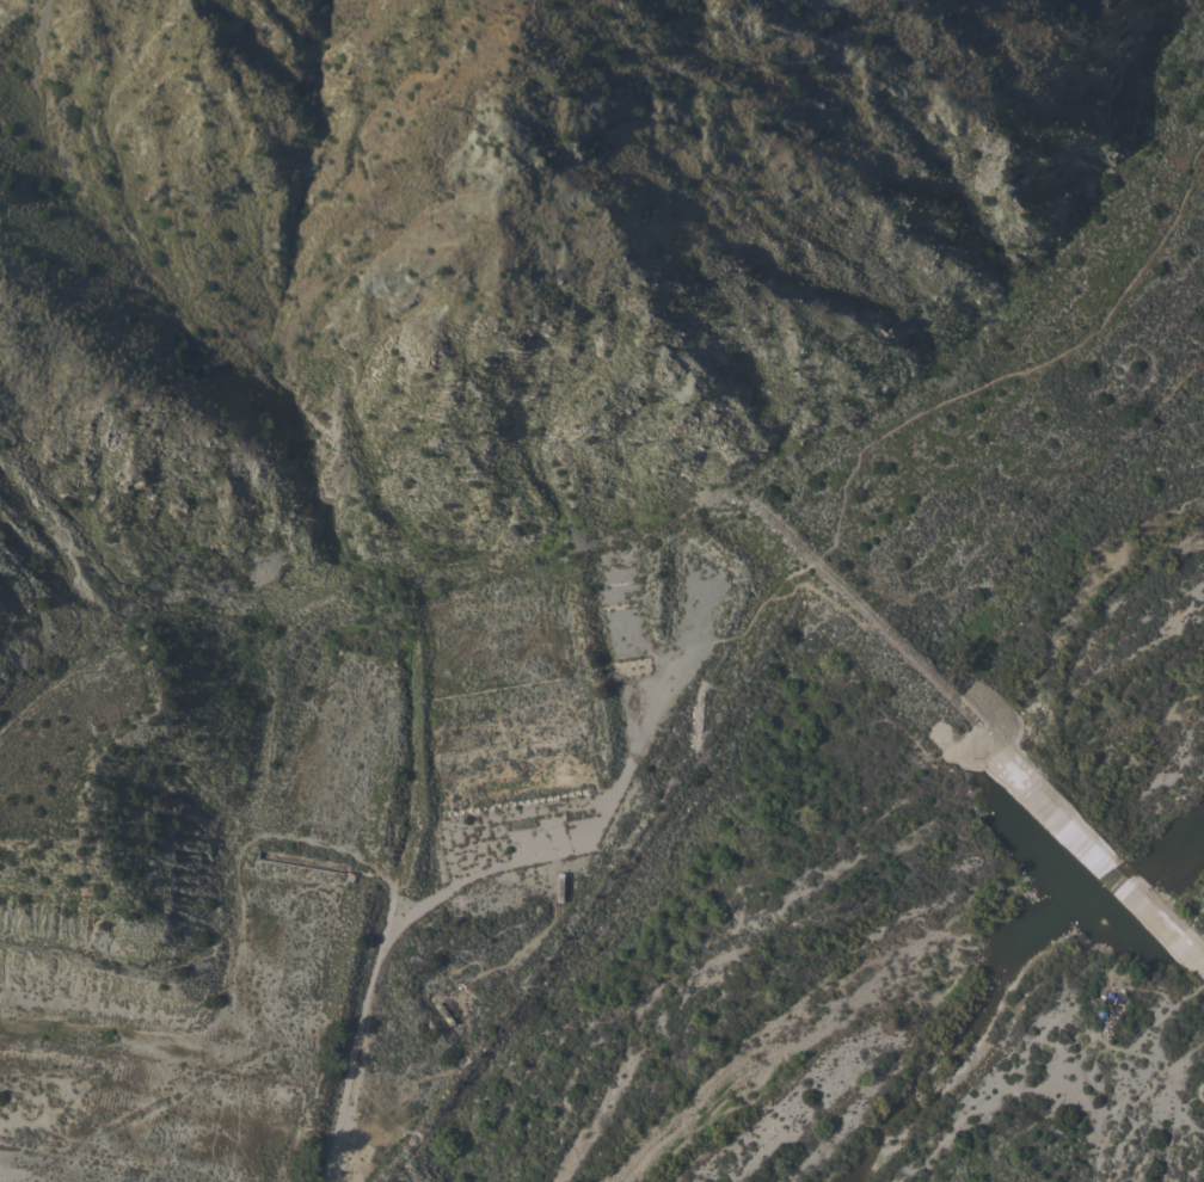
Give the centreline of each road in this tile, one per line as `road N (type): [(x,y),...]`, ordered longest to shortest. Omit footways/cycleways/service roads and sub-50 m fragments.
road 1 (residential): [(325,1181),(383,943),(450,886),(603,825),(622,796),(683,639)]

